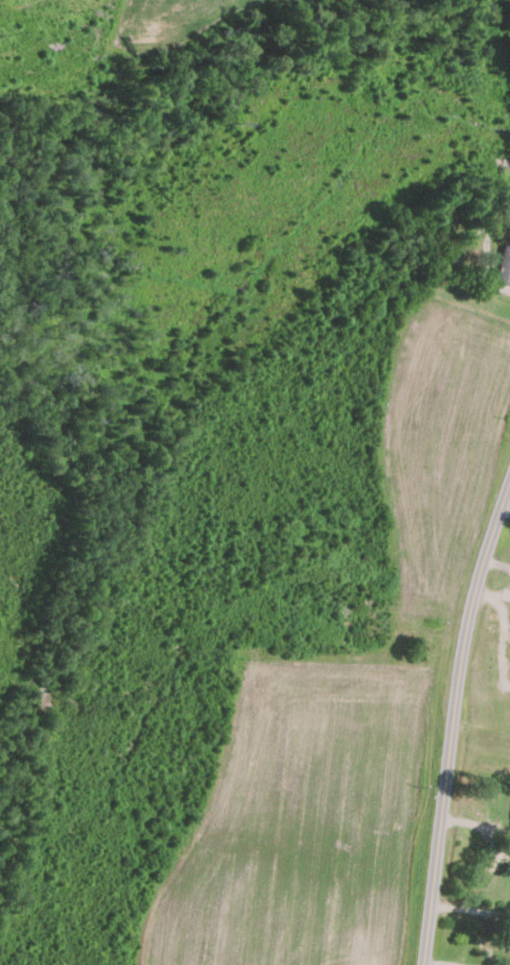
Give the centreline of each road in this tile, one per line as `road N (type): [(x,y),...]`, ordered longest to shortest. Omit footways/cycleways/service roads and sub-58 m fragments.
road 1 (residential): [(428,964),(478,577),(509,483)]

